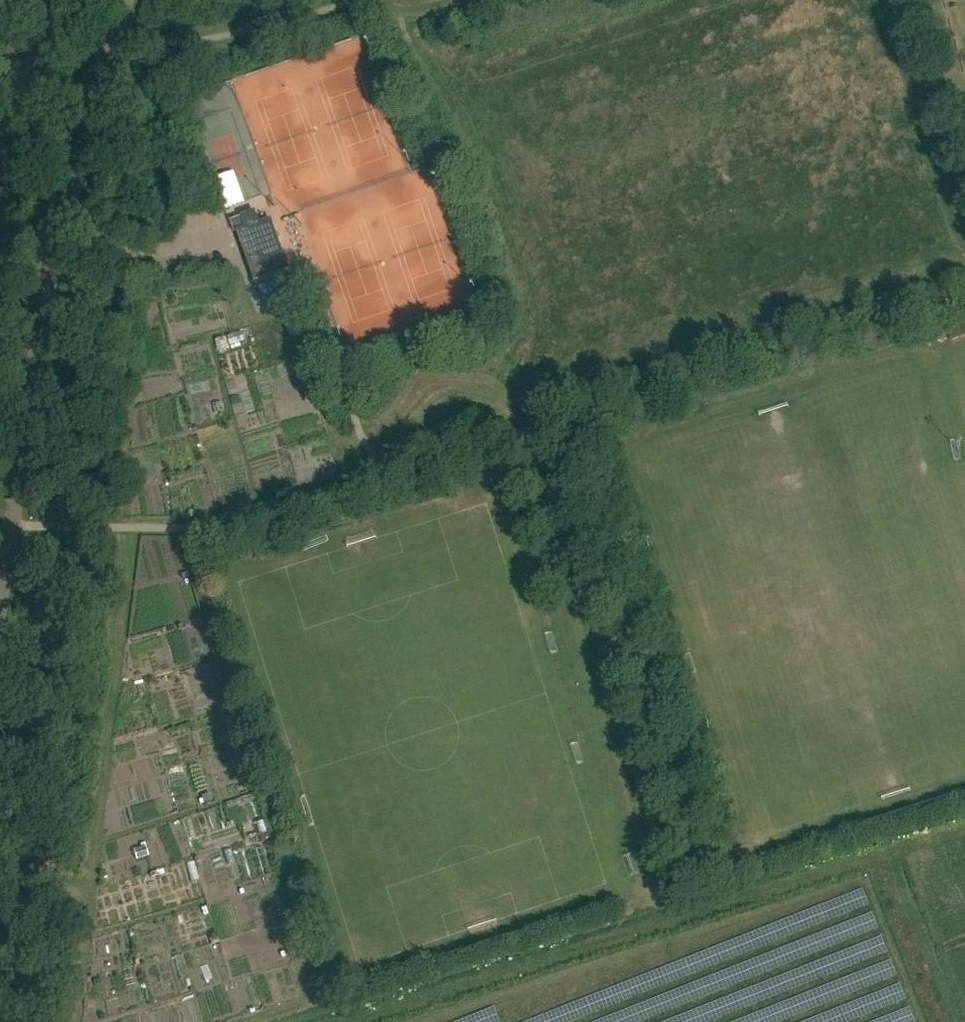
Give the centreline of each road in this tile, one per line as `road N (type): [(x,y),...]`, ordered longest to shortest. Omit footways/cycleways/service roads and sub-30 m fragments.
road 1 (unclassified): [(0,599),(56,258),(128,0)]

